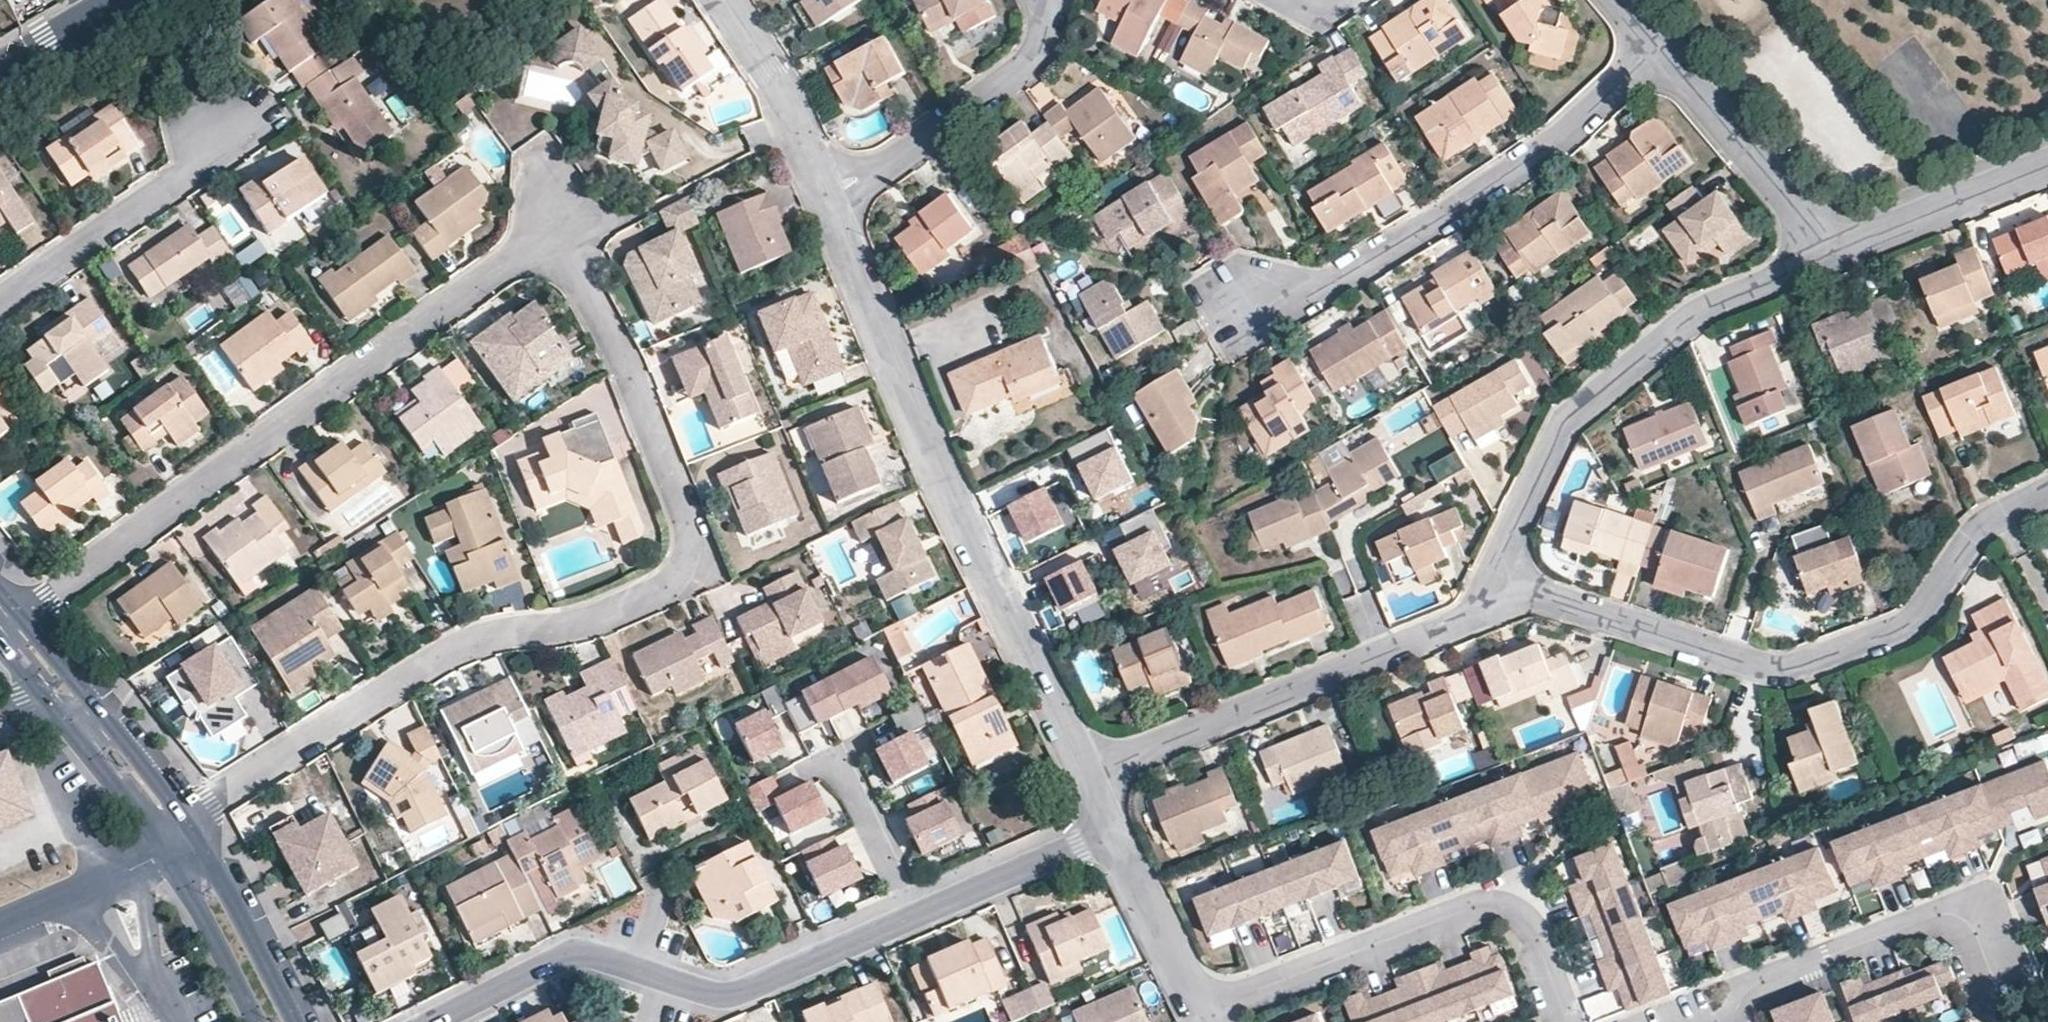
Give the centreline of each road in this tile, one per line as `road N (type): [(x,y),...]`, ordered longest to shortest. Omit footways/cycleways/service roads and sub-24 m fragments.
road 1 (residential): [(559,227),(687,520),(688,557),(679,573),(596,618),(454,644),(184,819)]
road 2 (residential): [(559,227),(21,624)]
road 3 (residential): [(826,201),(942,476),(1088,775)]
road 4 (residential): [(1508,603),(1562,601),(1761,668),(1797,667),(1912,622),(1981,524),(2047,489)]
road 5 (residential): [(915,920),(732,997),(569,956),(434,1021)]
road 6 (residential): [(1508,603),(1509,539),(1567,418),(1709,305),(1831,255)]
road 7 (residential): [(1237,301),(1312,292),(1450,210),(1561,137),(1654,47)]
road 8 (residential): [(1088,775),(1508,603)]
road 9 (residential): [(1202,1019),(1490,910),(1531,936),(1564,1021)]
road 10 (residential): [(1046,0),(1040,40),(1022,67),(826,201)]
road 11 (residential): [(1727,1021),(1754,990),(1949,912),(1974,920),(1987,947)]
road 12 (residential): [(0,299),(186,172),(215,119)]
road 13 (residential): [(1654,47),(1831,255)]
road 14 (residential): [(184,819),(21,624)]
road 15 (residential): [(1831,255),(2047,170)]
road 16 (residential): [(294,1021),(184,819)]
road 17 (residential): [(721,0),(769,71),(826,201)]
road 18 (residential): [(1113,834),(915,920)]
road 19 (residential): [(1113,834),(1202,1019)]
road 20 (residential): [(169,859),(255,1021)]
road 21 (residential): [(0,930),(169,859)]
road 22 (residential): [(915,920),(838,757)]
road 23 (residential): [(50,708),(156,837)]

